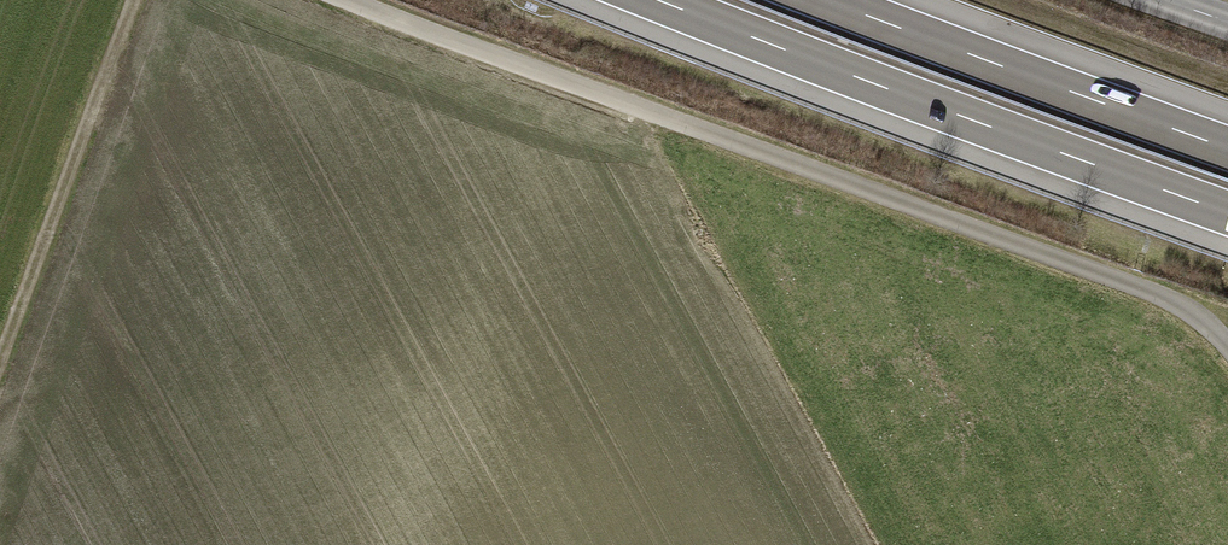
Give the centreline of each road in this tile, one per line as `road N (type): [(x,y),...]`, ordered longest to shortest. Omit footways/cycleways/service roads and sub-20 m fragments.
road 1 (track): [(343,0),(1178,307),(1217,338),(1227,358)]
road 2 (motorway): [(660,0),(1227,212)]
road 3 (motorway): [(1227,148),(828,0)]
road 4 (track): [(134,0),(0,364)]

